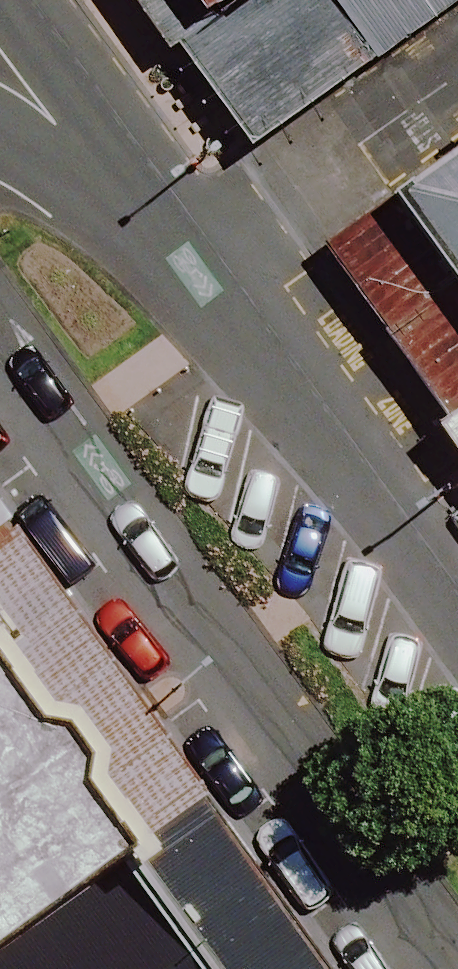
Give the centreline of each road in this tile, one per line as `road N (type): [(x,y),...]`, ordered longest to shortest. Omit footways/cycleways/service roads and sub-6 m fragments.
road 1 (tertiary): [(435,968),(0,345)]
road 2 (tertiary): [(183,266),(457,618)]
road 3 (tertiary): [(8,0),(183,266)]
road 4 (tertiary): [(0,130),(87,184),(183,266)]

